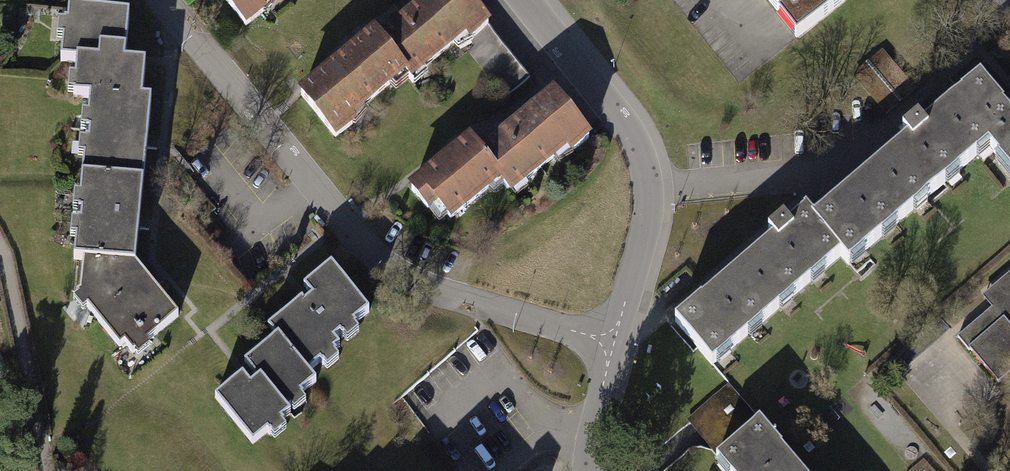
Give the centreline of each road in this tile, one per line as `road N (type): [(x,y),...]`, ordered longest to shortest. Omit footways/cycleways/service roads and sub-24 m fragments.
road 1 (residential): [(164,0),(390,267),(444,292),(614,343)]
road 2 (residential): [(525,0),(625,122),(648,177),(648,221),(614,343)]
road 3 (residential): [(614,343),(587,470)]

